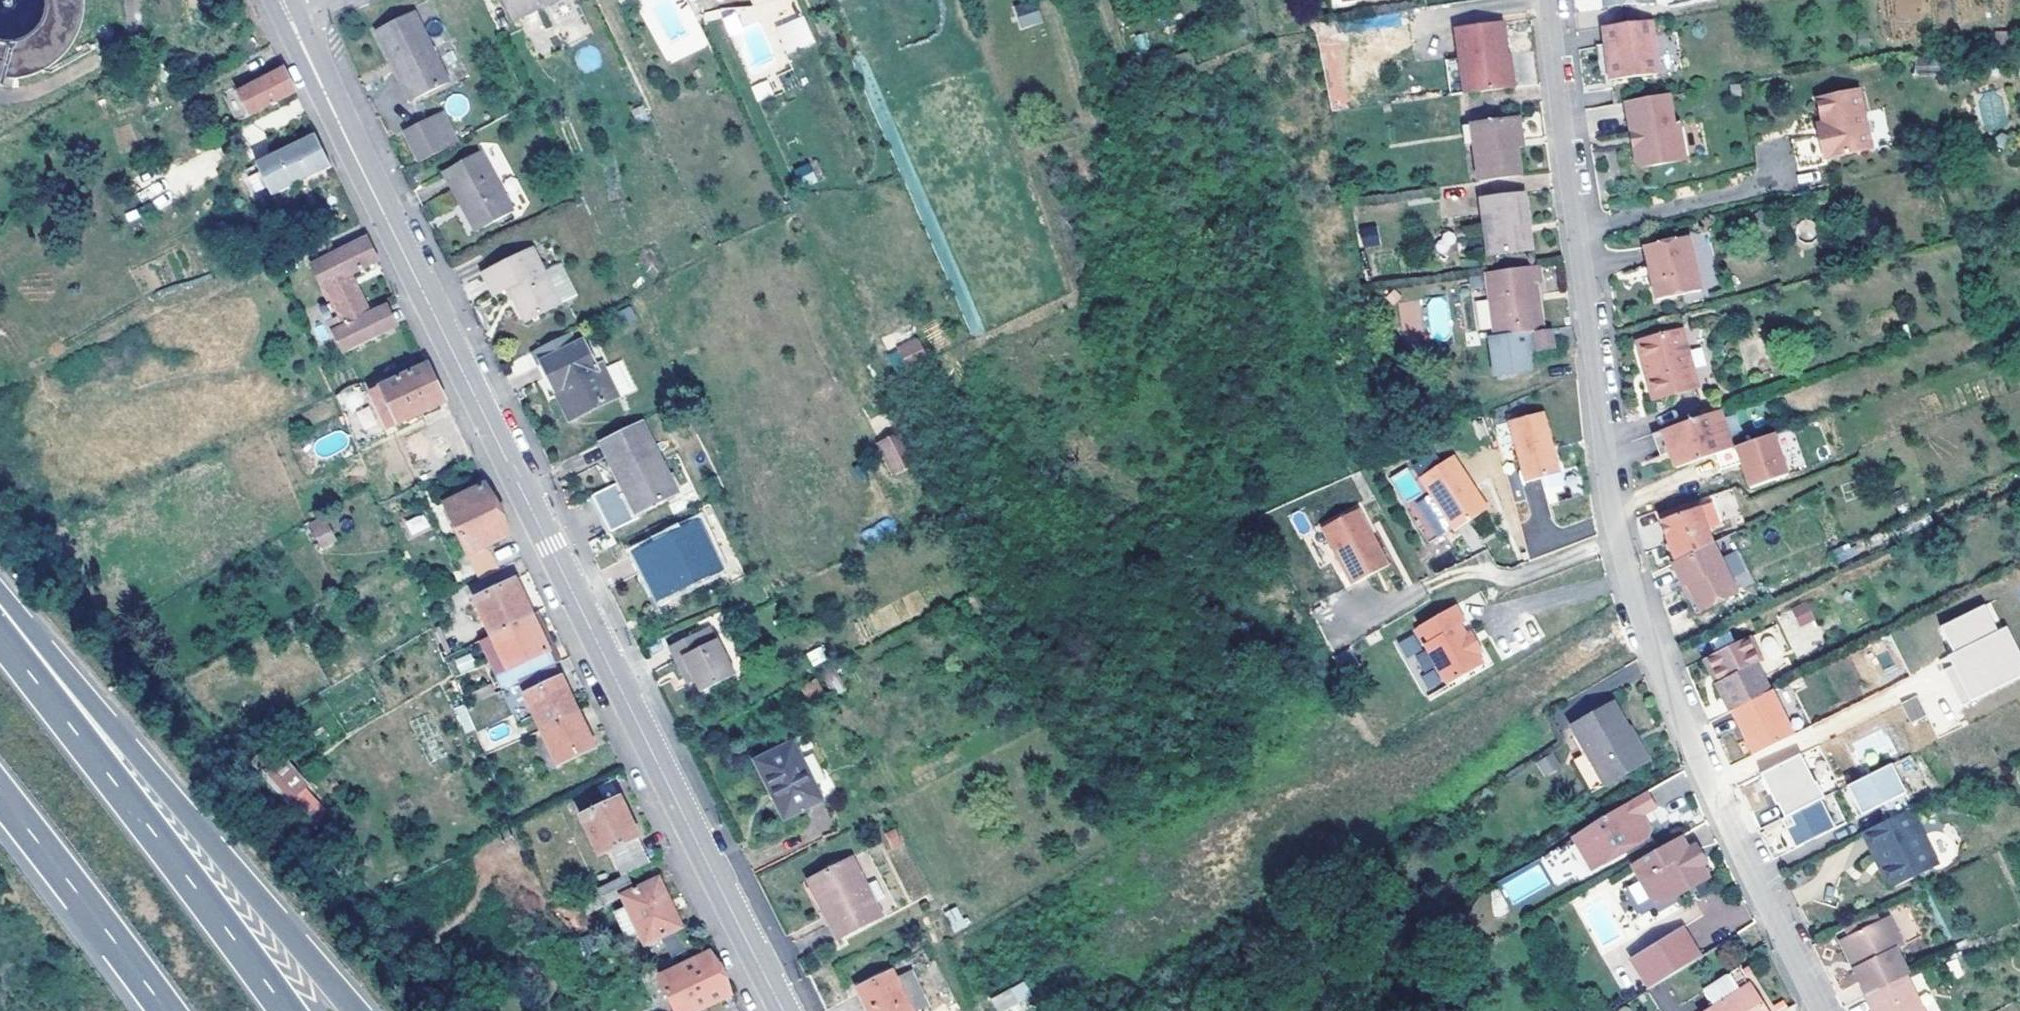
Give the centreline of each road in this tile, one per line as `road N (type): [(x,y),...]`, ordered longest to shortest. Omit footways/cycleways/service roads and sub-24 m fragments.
road 1 (secondary): [(784,1010),(286,10)]
road 2 (residential): [(1548,0),(1618,546),(1689,742),(1771,923),(1820,1010)]
road 3 (motorway): [(354,1010),(0,602)]
road 4 (motorway): [(284,1010),(0,635)]
road 5 (motorway): [(0,788),(167,1010)]

